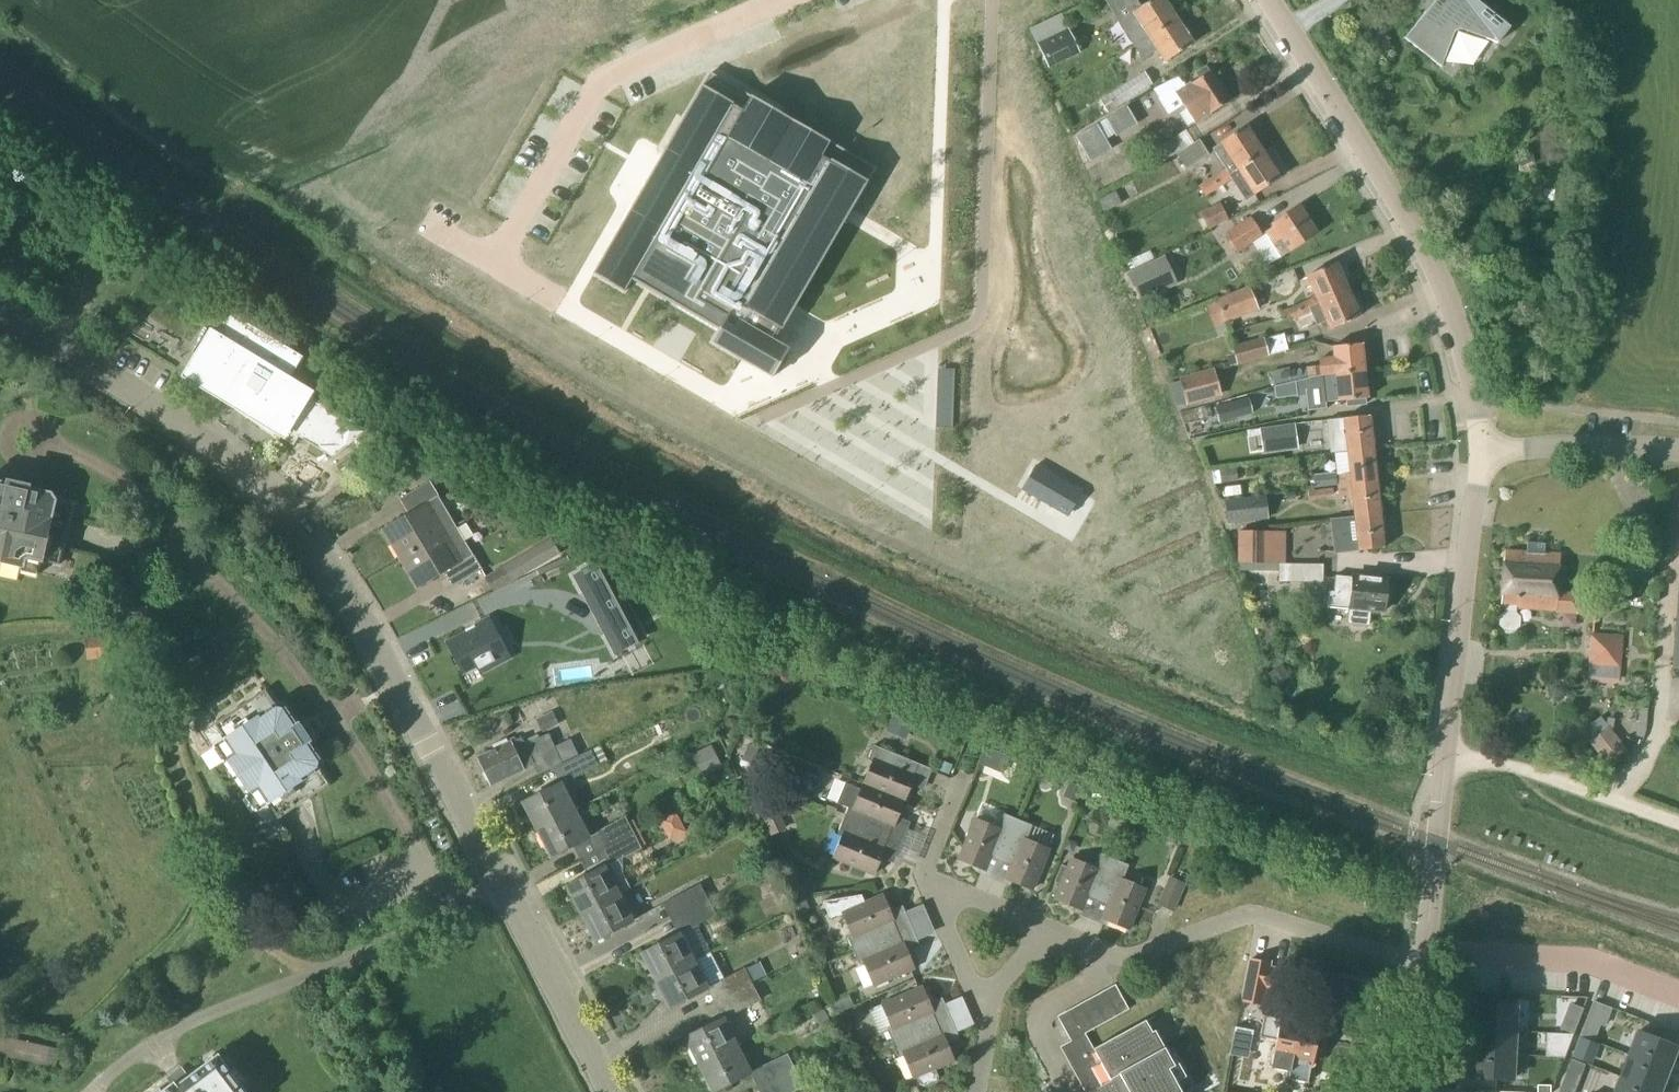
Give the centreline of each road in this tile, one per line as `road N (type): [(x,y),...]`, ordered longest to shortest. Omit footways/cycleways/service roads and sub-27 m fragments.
road 1 (residential): [(604,1091),(365,619),(295,524),(225,457),(121,380),(0,315)]
road 2 (tertiary): [(1423,964),(1481,452)]
road 3 (tertiary): [(1481,452),(1472,391),(1422,247),(1268,0)]
road 4 (residential): [(1423,964),(1251,914),(1131,959),(1054,934)]
road 5 (track): [(1446,747),(1678,826)]
road 6 (residential): [(1678,453),(1597,444),(1481,452)]
road 7 (residential): [(987,1013),(943,920),(941,888)]
road 8 (tertiary): [(1416,1091),(1423,964)]
road 9 (residential): [(941,888),(1054,934)]
road 10 (residential): [(941,888),(926,858),(958,780)]

